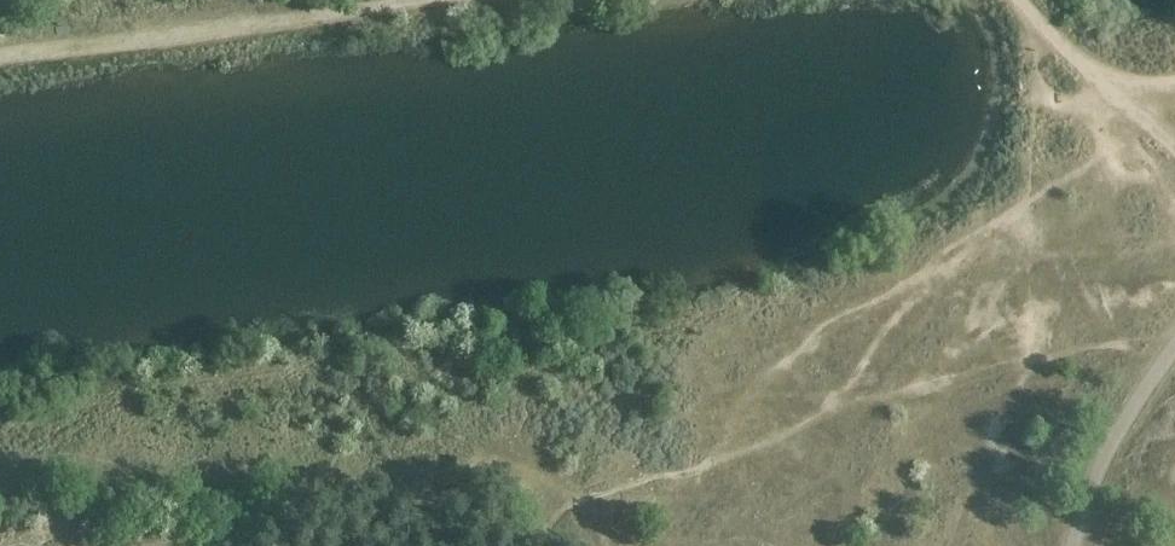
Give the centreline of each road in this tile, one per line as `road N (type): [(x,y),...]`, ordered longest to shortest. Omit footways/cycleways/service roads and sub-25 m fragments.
road 1 (track): [(1073,545),(1113,440),(1174,346)]

